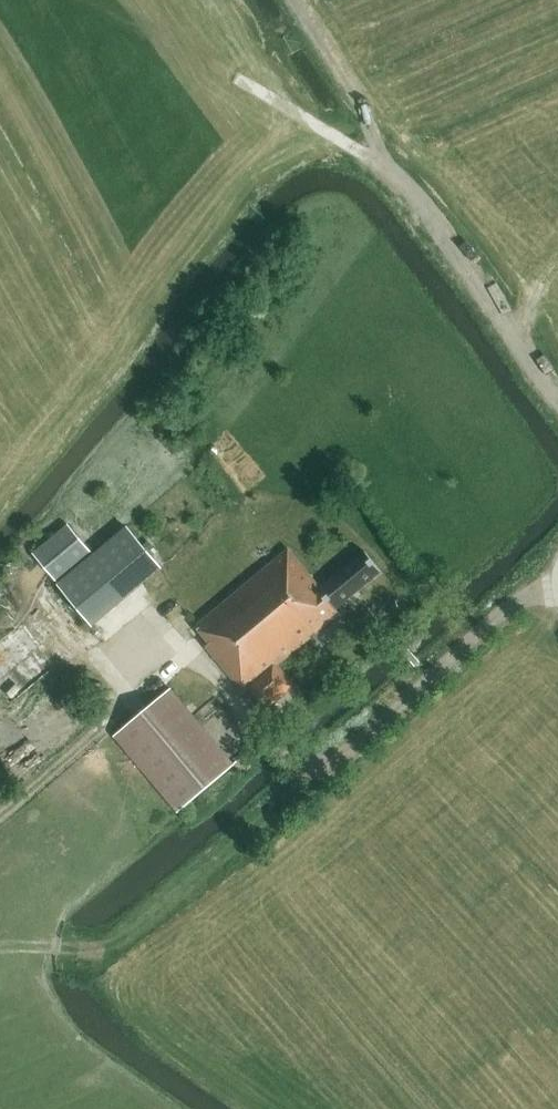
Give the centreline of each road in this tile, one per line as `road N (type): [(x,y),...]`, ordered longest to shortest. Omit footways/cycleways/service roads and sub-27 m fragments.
road 1 (track): [(557,395),(433,215),(369,159),(260,87),(216,0)]
road 2 (track): [(260,87),(82,0)]

